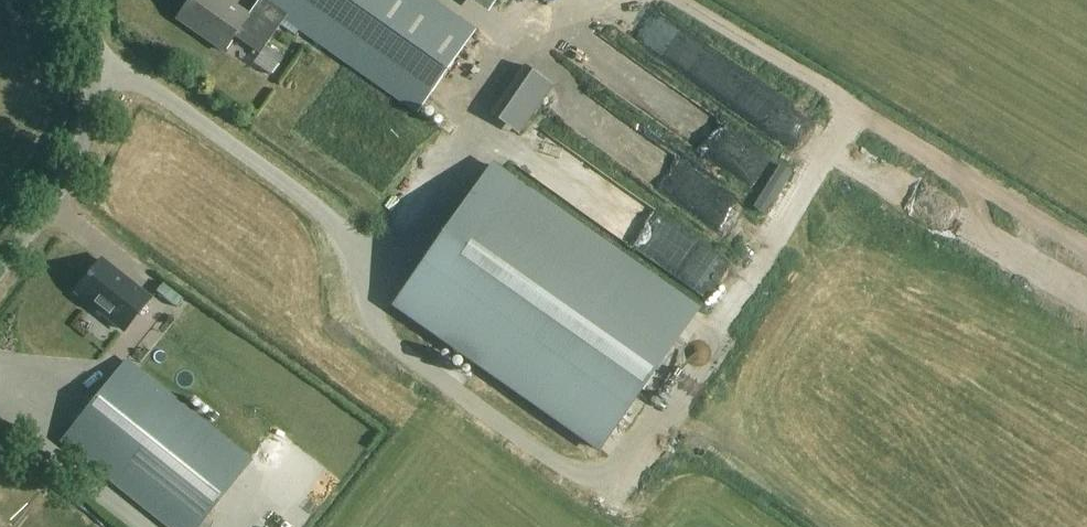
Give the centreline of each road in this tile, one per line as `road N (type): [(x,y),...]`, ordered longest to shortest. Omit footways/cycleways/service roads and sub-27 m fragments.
road 1 (track): [(667,0),(1086,247)]
road 2 (unclassified): [(0,269),(52,200),(91,120),(84,0)]
road 3 (track): [(834,526),(653,410)]

